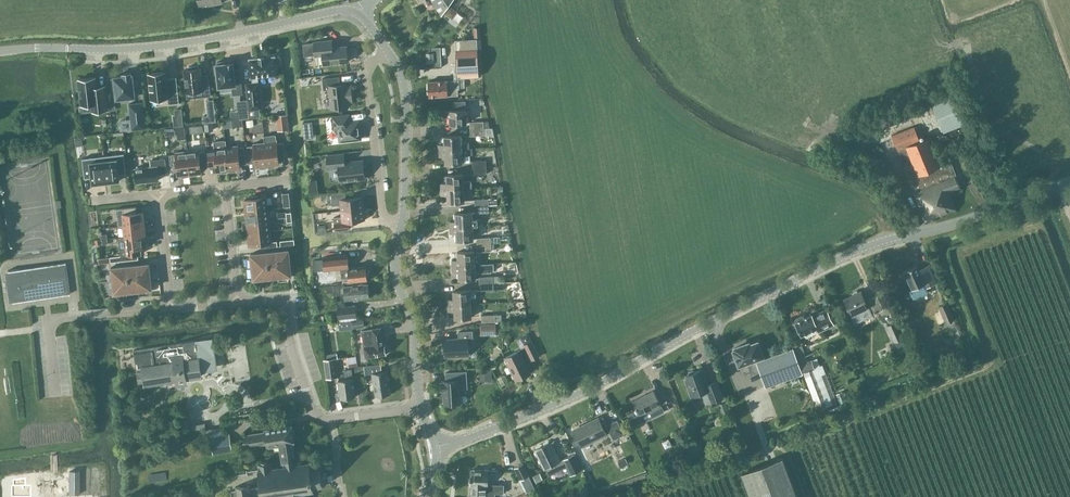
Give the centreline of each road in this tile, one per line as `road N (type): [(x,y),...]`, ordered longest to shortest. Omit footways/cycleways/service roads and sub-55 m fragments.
road 1 (tertiary): [(432,449),(597,386),(850,253),(971,220),(1069,181)]
road 2 (tertiary): [(0,52),(164,46),(357,11)]
road 3 (residential): [(422,407),(320,417),(284,302),(237,303)]
road 4 (residential): [(400,229),(382,214),(366,67),(388,50)]
road 5 (tertiary): [(400,229),(406,88),(388,50)]
road 6 (tertiary): [(422,407),(395,262),(400,229)]

